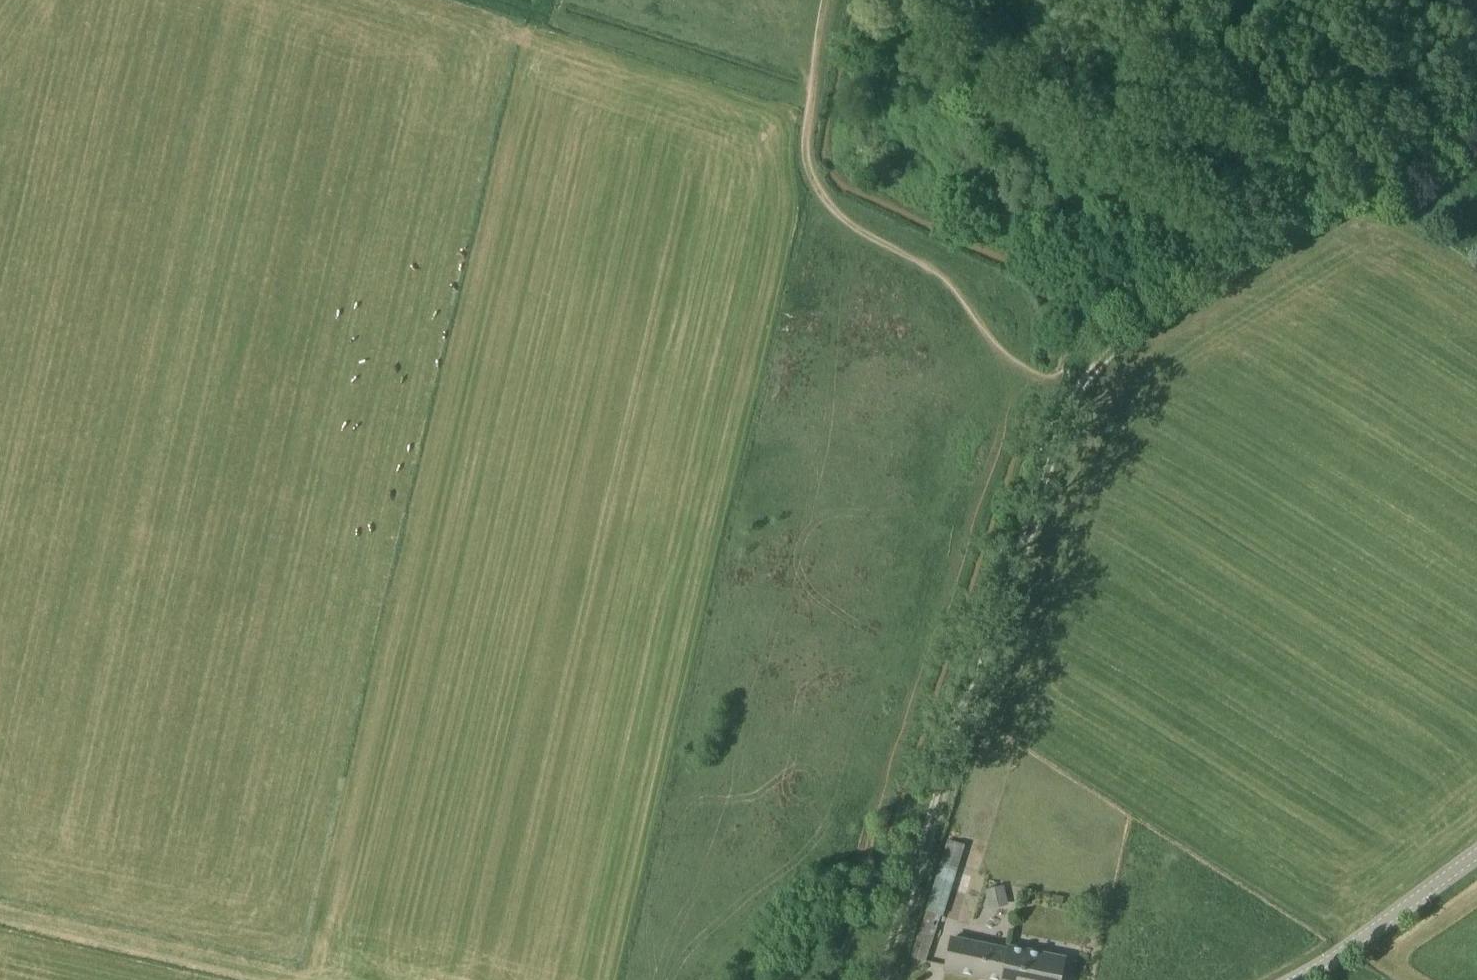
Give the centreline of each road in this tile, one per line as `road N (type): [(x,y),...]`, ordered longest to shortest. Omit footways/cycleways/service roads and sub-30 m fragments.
road 1 (track): [(881,979),(1077,389)]
road 2 (track): [(1077,389),(1141,327),(1476,117)]
road 3 (unclassified): [(1298,979),(1476,855)]

